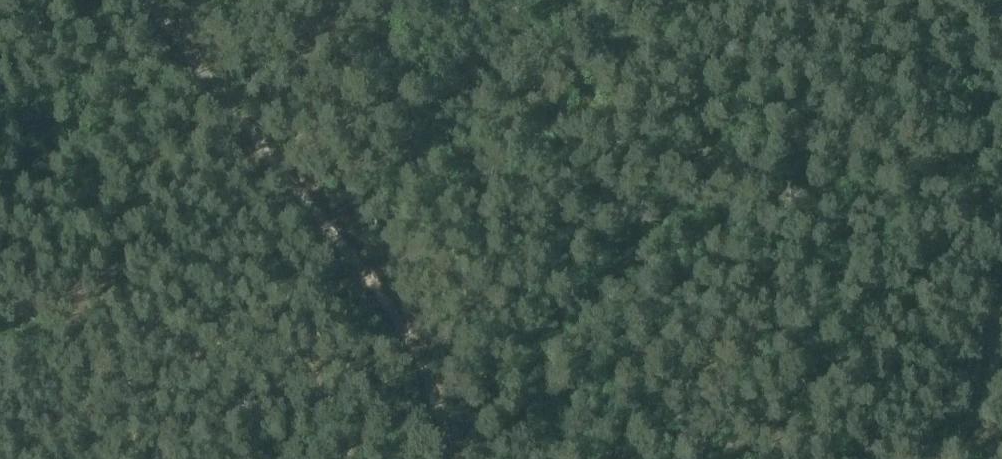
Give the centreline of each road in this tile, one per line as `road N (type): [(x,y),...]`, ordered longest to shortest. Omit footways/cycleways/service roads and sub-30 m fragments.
road 1 (track): [(1001,326),(973,409),(941,458)]

